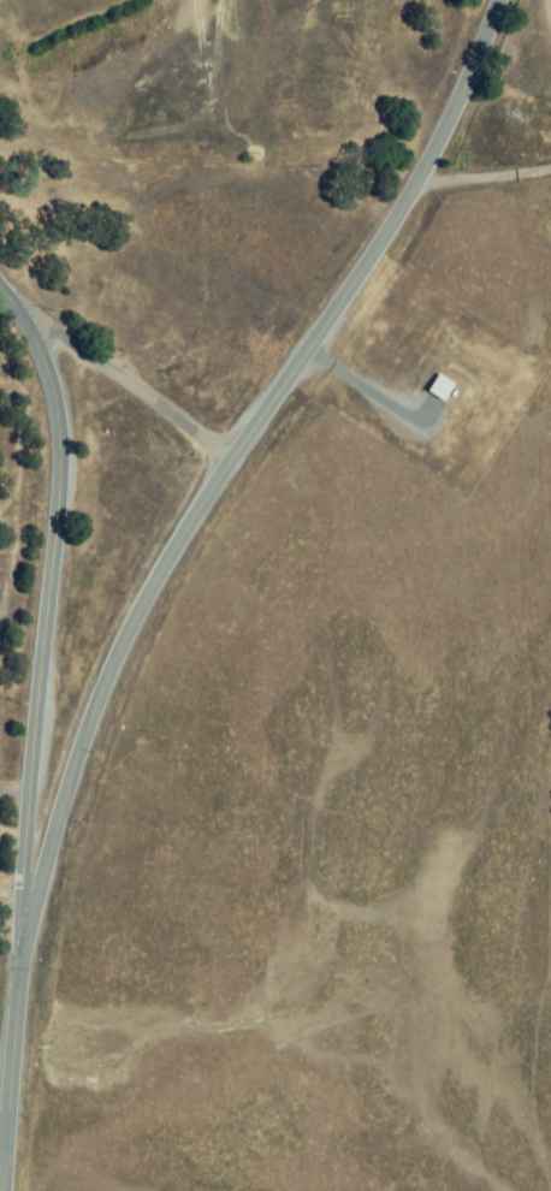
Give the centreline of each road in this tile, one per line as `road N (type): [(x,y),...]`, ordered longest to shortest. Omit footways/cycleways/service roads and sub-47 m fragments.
road 1 (tertiary): [(2,1190),(17,1006),(42,877),(115,662),(232,460),(422,174),(499,0)]
road 2 (tertiary): [(29,327),(58,399),(64,478),(20,983)]
road 3 (track): [(232,460),(66,340),(29,327)]

